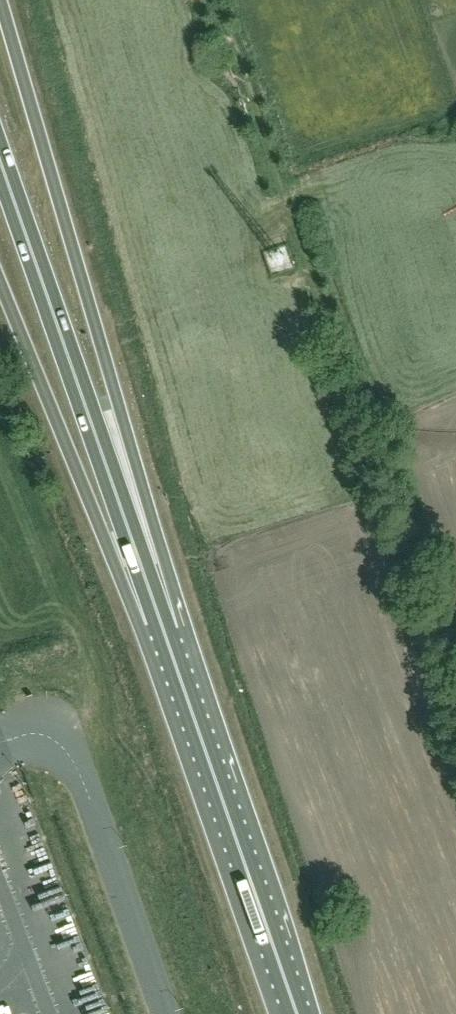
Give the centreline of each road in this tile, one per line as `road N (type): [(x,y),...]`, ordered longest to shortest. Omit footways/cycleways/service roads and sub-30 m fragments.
road 1 (trunk): [(165,632),(124,421),(0,0)]
road 2 (trunk): [(165,632),(0,159)]
road 3 (trunk): [(298,1013),(165,632)]
road 4 (trunk): [(0,284),(88,498),(165,632)]
road 5 (unclassified): [(166,1013),(67,751),(47,734),(7,741)]
road 6 (track): [(215,0),(311,275)]

